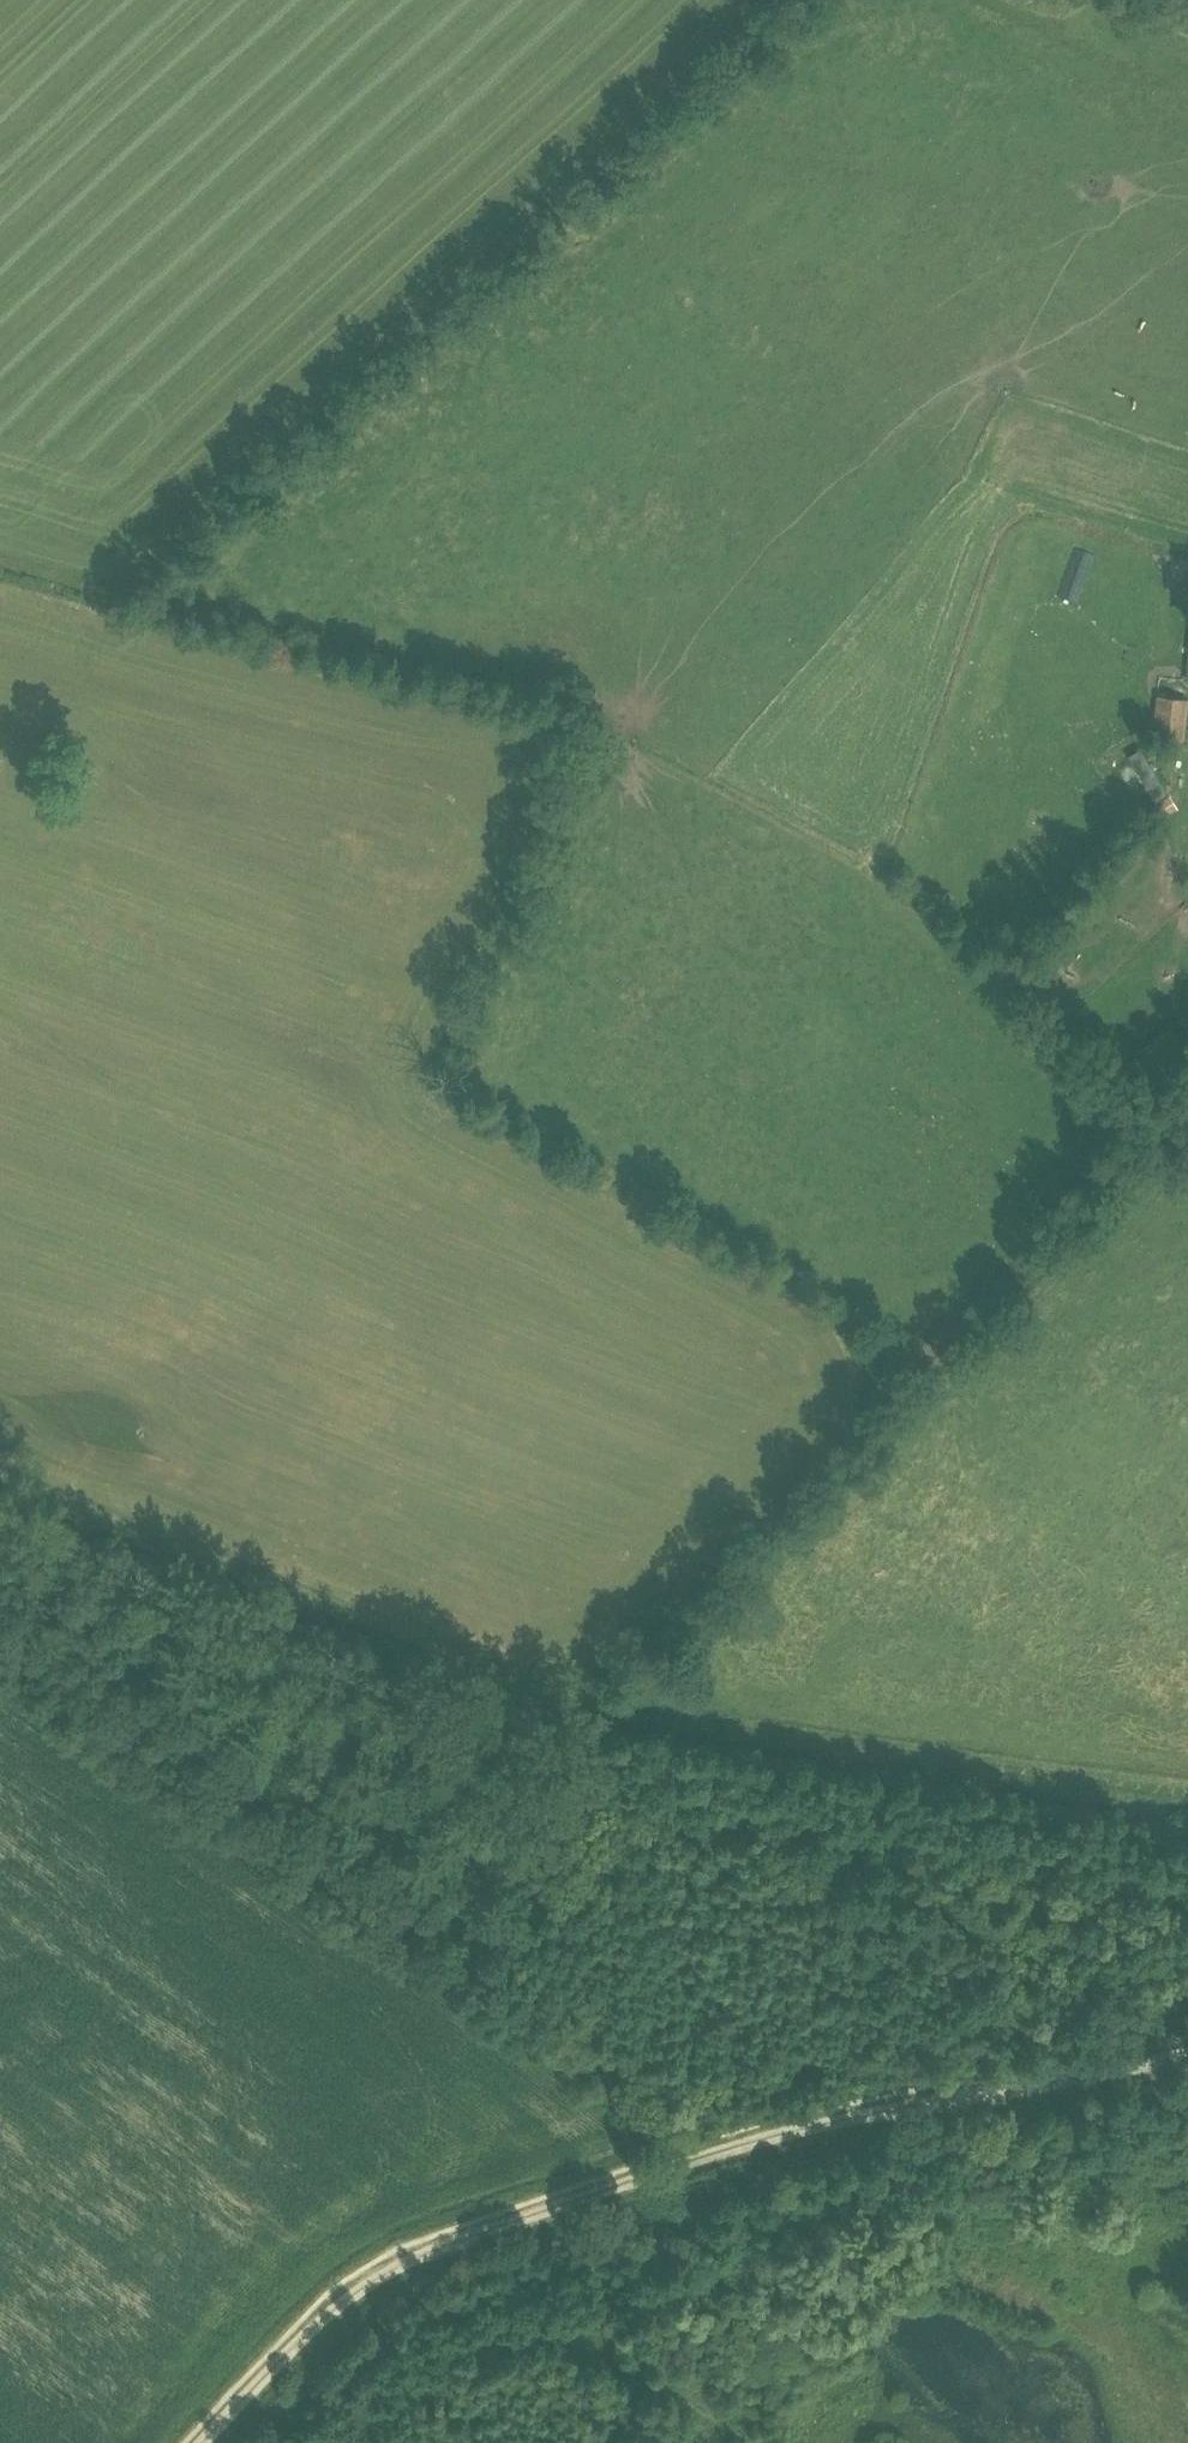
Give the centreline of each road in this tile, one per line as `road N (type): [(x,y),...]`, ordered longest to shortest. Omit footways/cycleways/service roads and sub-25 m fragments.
road 1 (track): [(206,2442),(324,2321),(416,2260),(698,2161),(877,2113),(1187,2053)]

